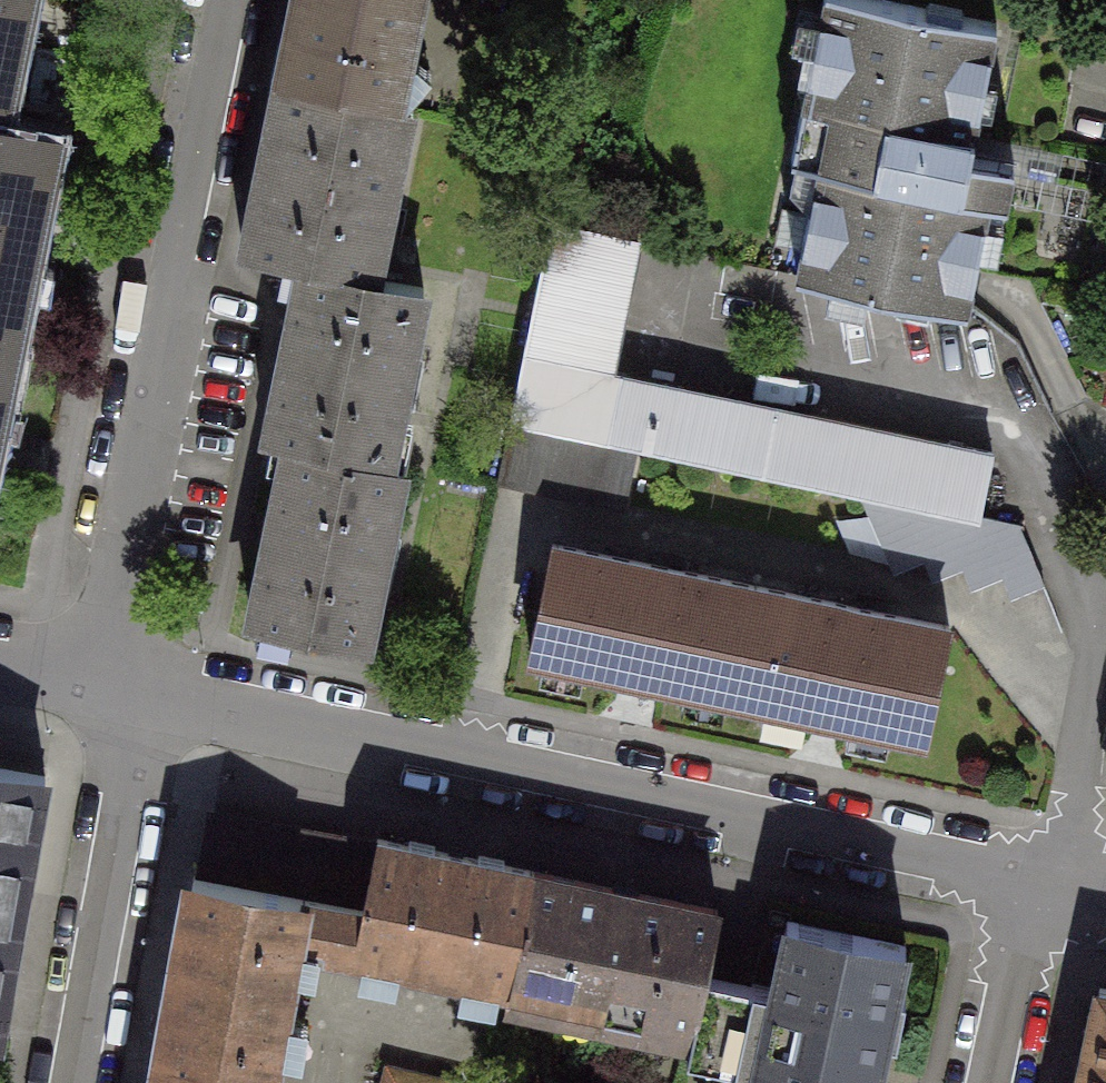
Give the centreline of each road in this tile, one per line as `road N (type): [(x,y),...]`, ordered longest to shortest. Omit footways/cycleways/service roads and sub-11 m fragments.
road 1 (residential): [(1043,890),(101,686)]
road 2 (residential): [(101,686),(239,0)]
road 3 (residential): [(70,1082),(129,741),(101,686)]
road 4 (residential): [(1043,890),(1084,793),(1105,557)]
road 5 (residential): [(1000,1082),(1043,890)]

